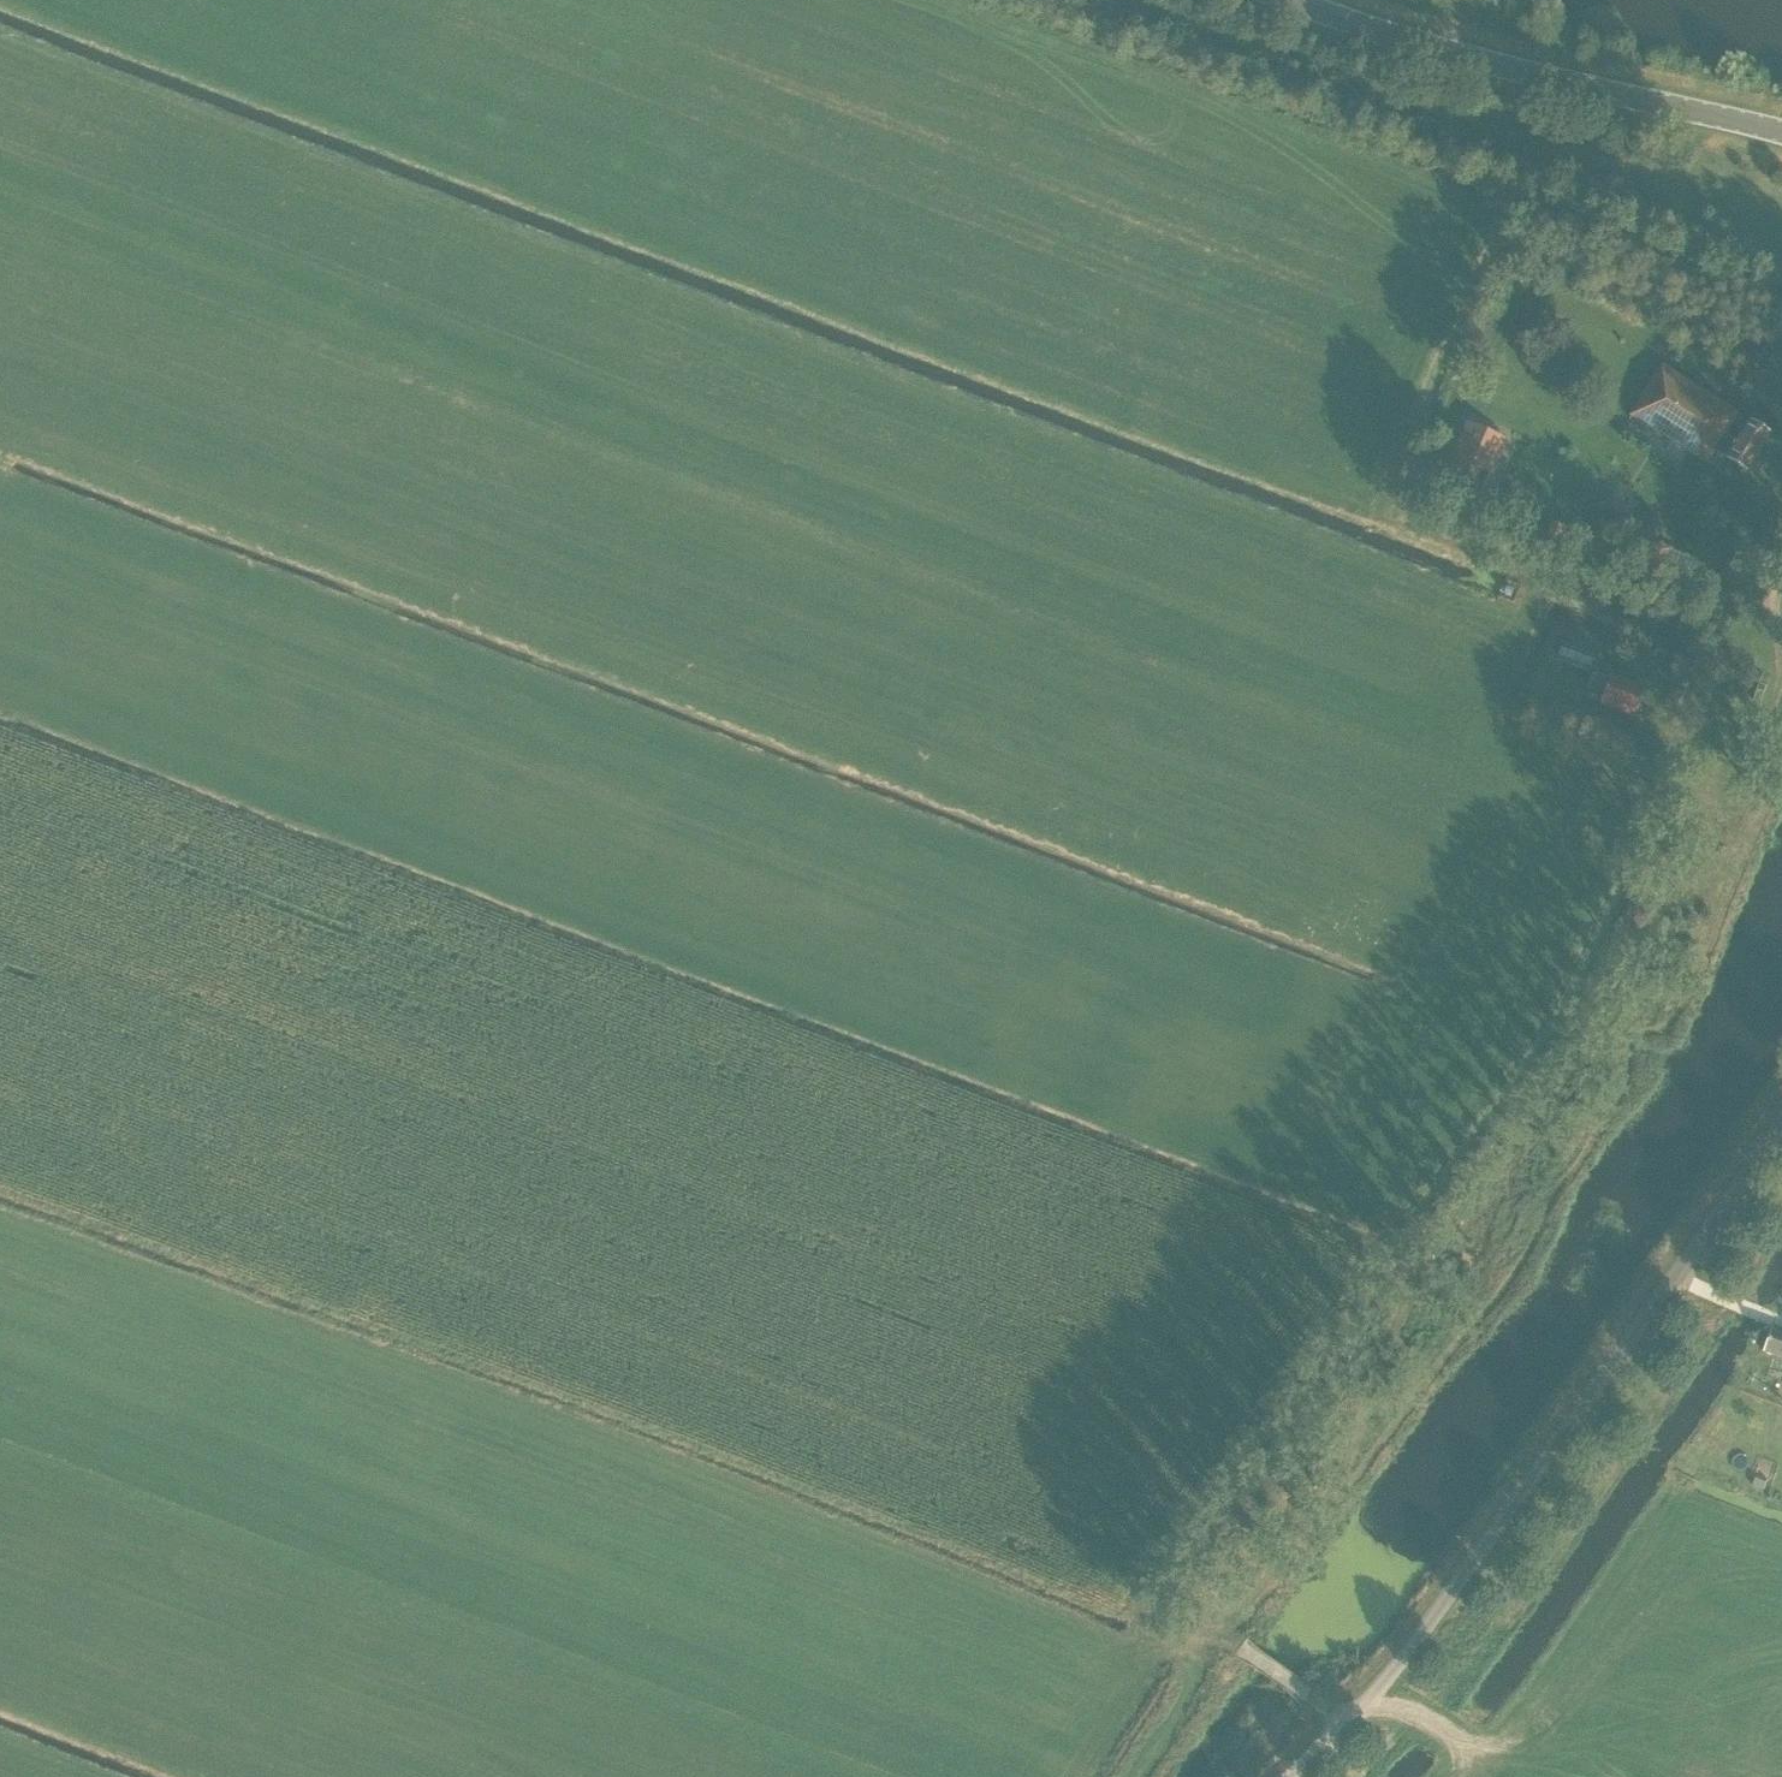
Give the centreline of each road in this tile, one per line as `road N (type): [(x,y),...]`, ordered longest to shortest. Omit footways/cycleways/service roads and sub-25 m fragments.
road 1 (unclassified): [(1289,1776),(1438,1611),(1781,1120)]
road 2 (tertiary): [(1781,131),(1547,79),(1284,0)]
road 3 (track): [(1781,550),(1781,676),(1761,708),(1717,695)]

